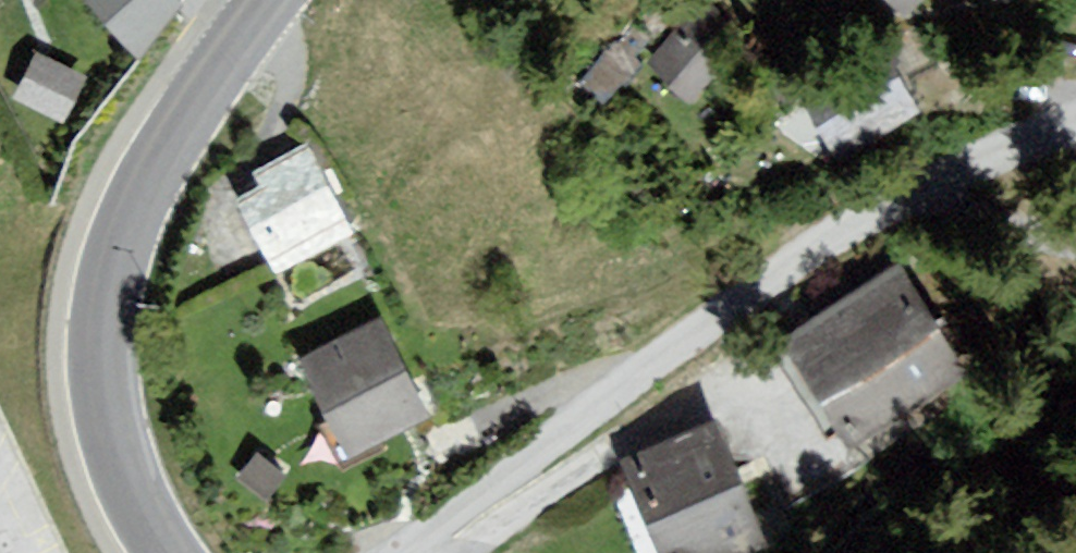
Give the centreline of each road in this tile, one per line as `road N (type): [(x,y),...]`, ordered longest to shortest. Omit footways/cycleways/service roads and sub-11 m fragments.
road 1 (residential): [(423,552),(681,340),(885,206),(1075,124)]
road 2 (tertiary): [(168,552),(114,447),(101,359),(106,308),(115,255),(159,158),(269,0)]

